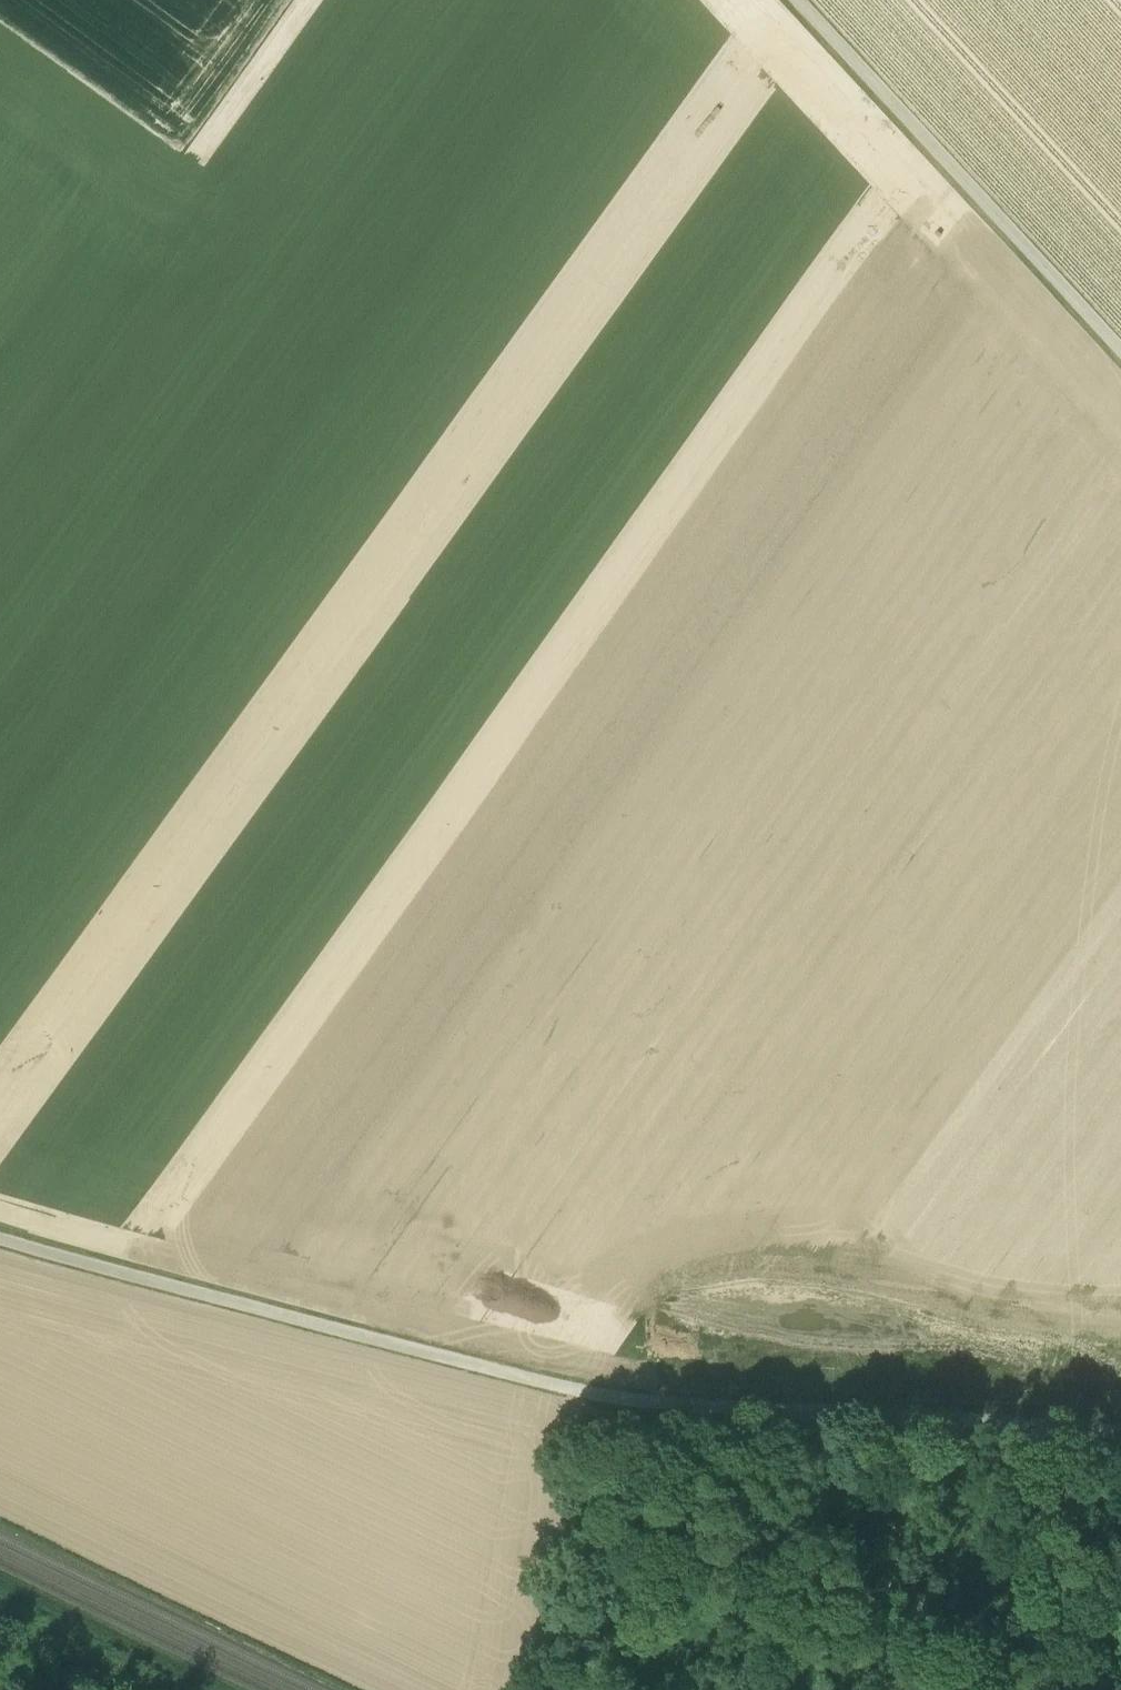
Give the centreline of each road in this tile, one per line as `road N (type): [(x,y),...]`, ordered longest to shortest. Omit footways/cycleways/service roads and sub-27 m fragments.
road 1 (unclassified): [(1120,1436),(585,1397),(0,1235)]
road 2 (unclassified): [(1120,348),(772,0)]

